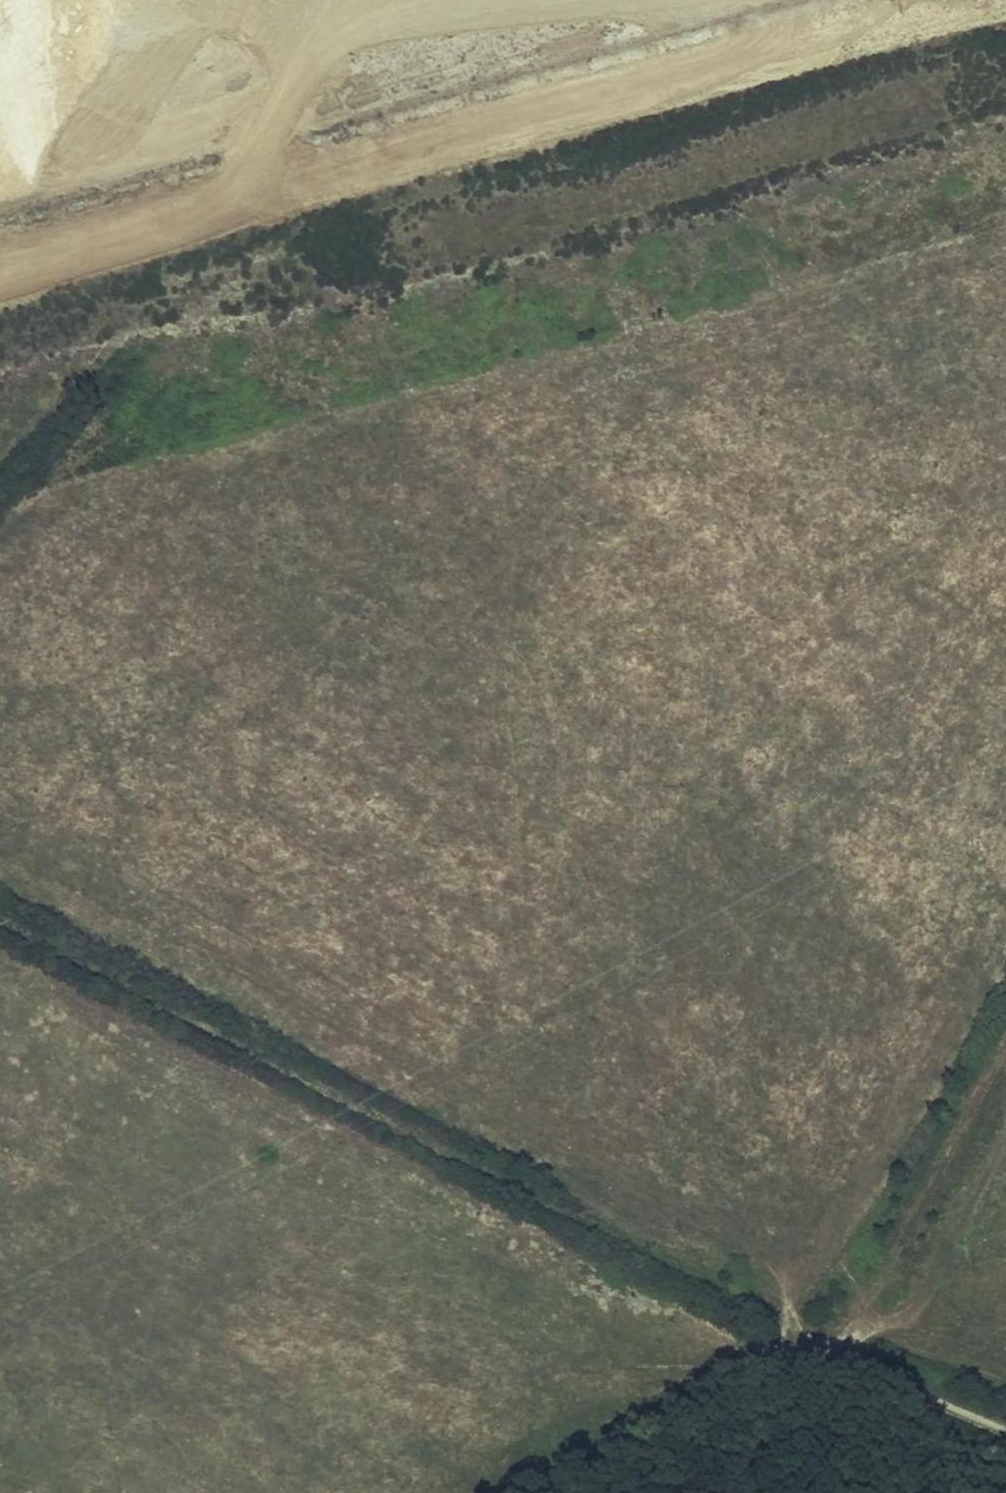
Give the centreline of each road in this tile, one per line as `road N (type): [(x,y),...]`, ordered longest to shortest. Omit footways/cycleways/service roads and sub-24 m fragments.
road 1 (track): [(0,922),(788,1333),(1005,1433)]

